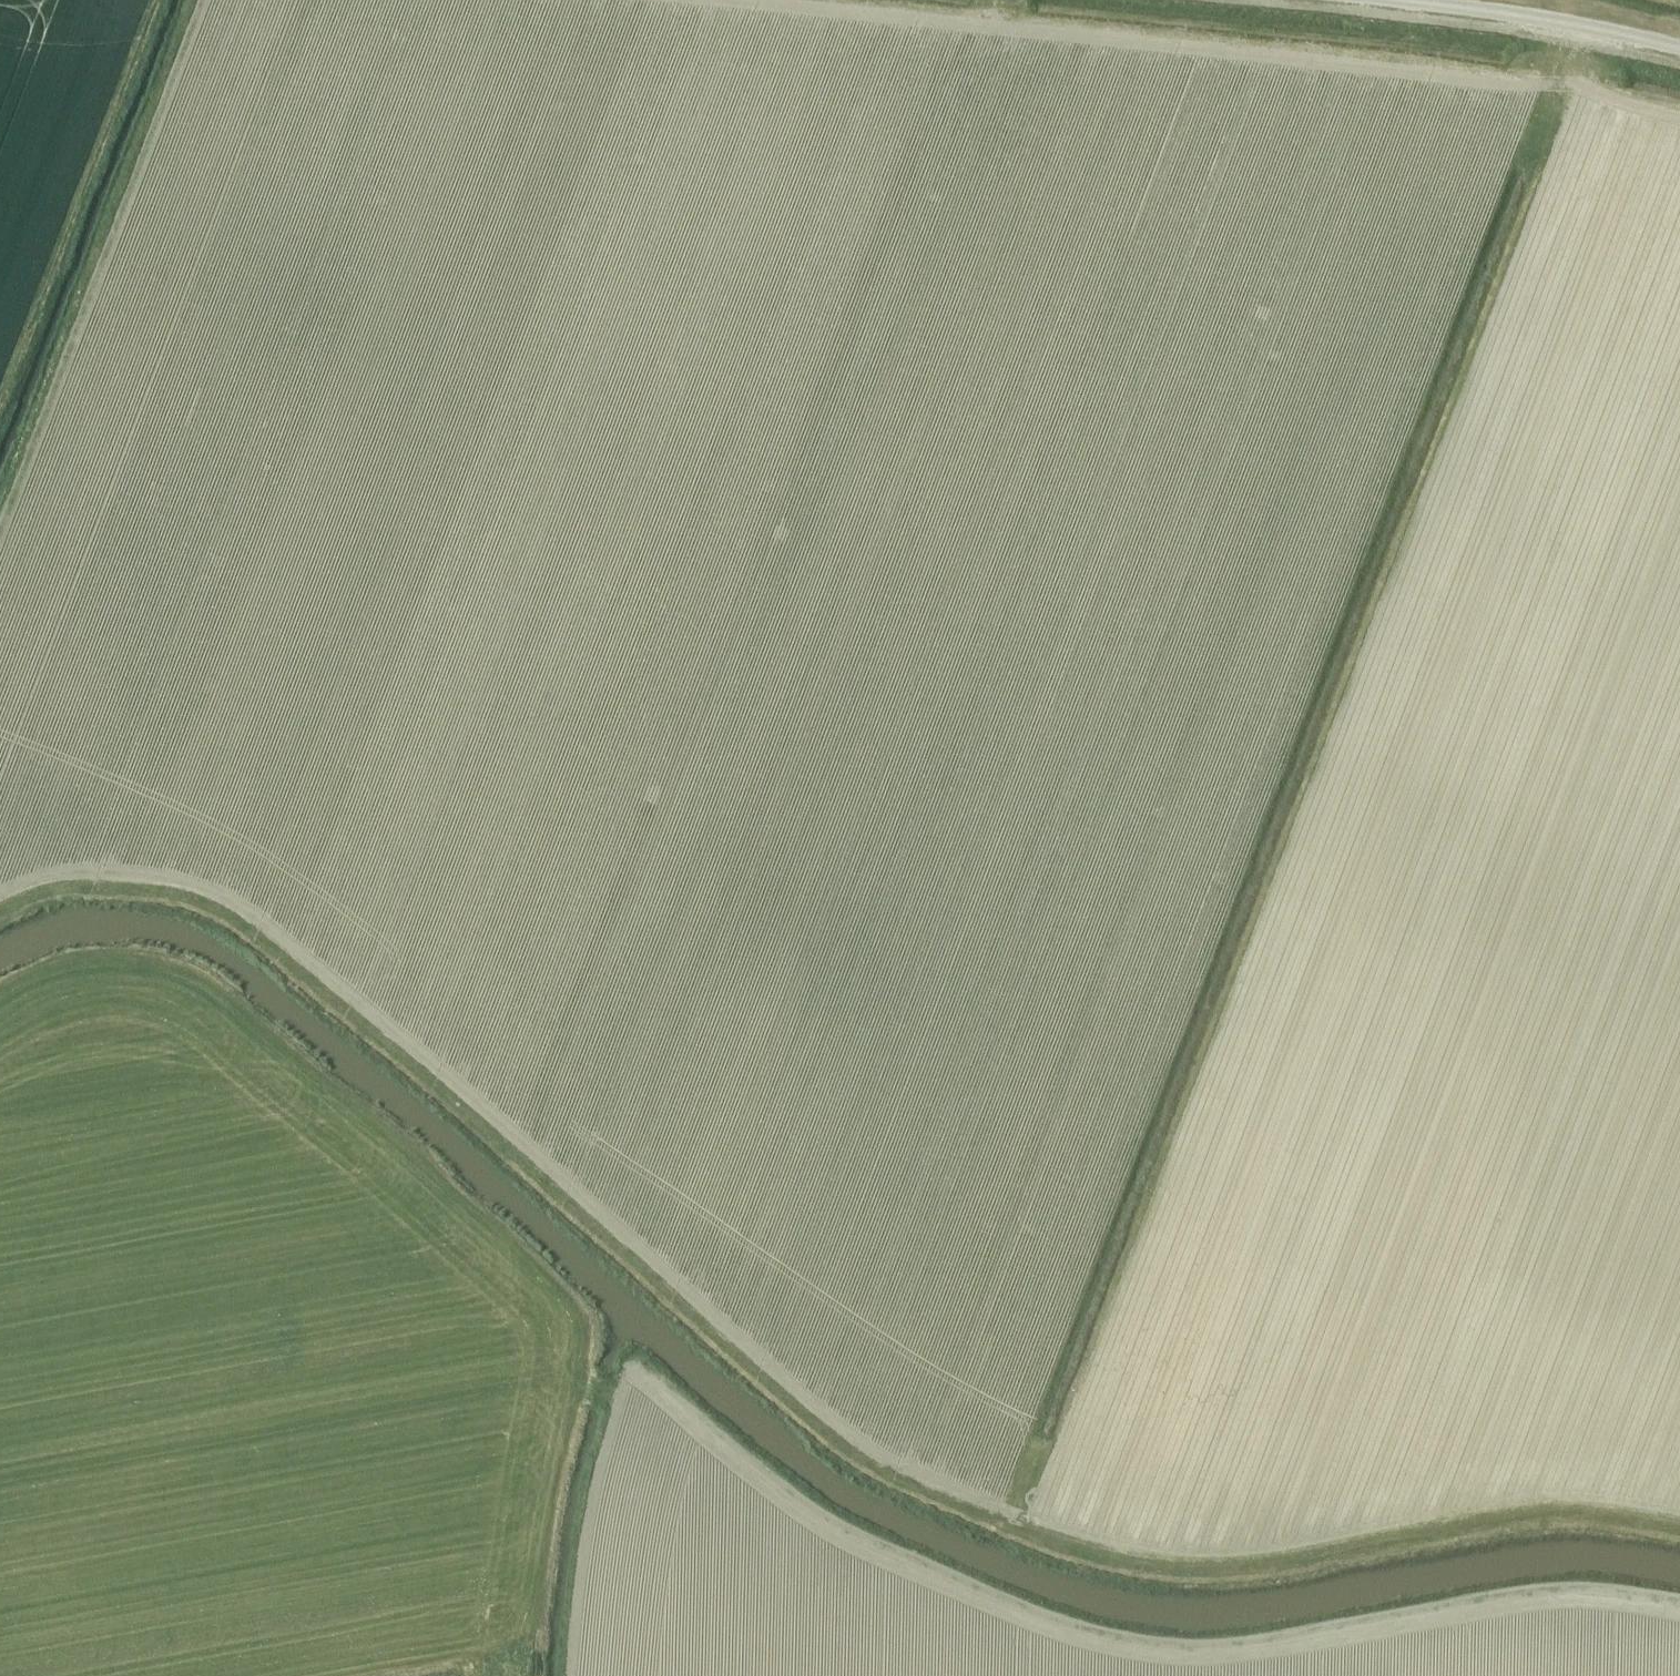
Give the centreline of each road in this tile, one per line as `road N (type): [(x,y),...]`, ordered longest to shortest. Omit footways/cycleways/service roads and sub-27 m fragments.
road 1 (unclassified): [(1428,0),(1679,46)]

